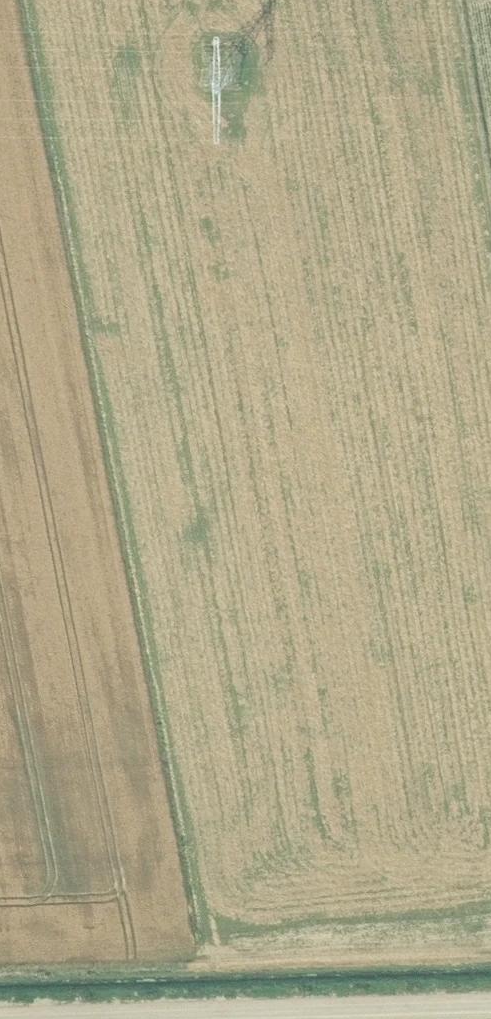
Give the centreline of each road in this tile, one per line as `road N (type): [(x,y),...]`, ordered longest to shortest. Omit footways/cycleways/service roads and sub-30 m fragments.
road 1 (unclassified): [(75,1018),(490,1002)]

